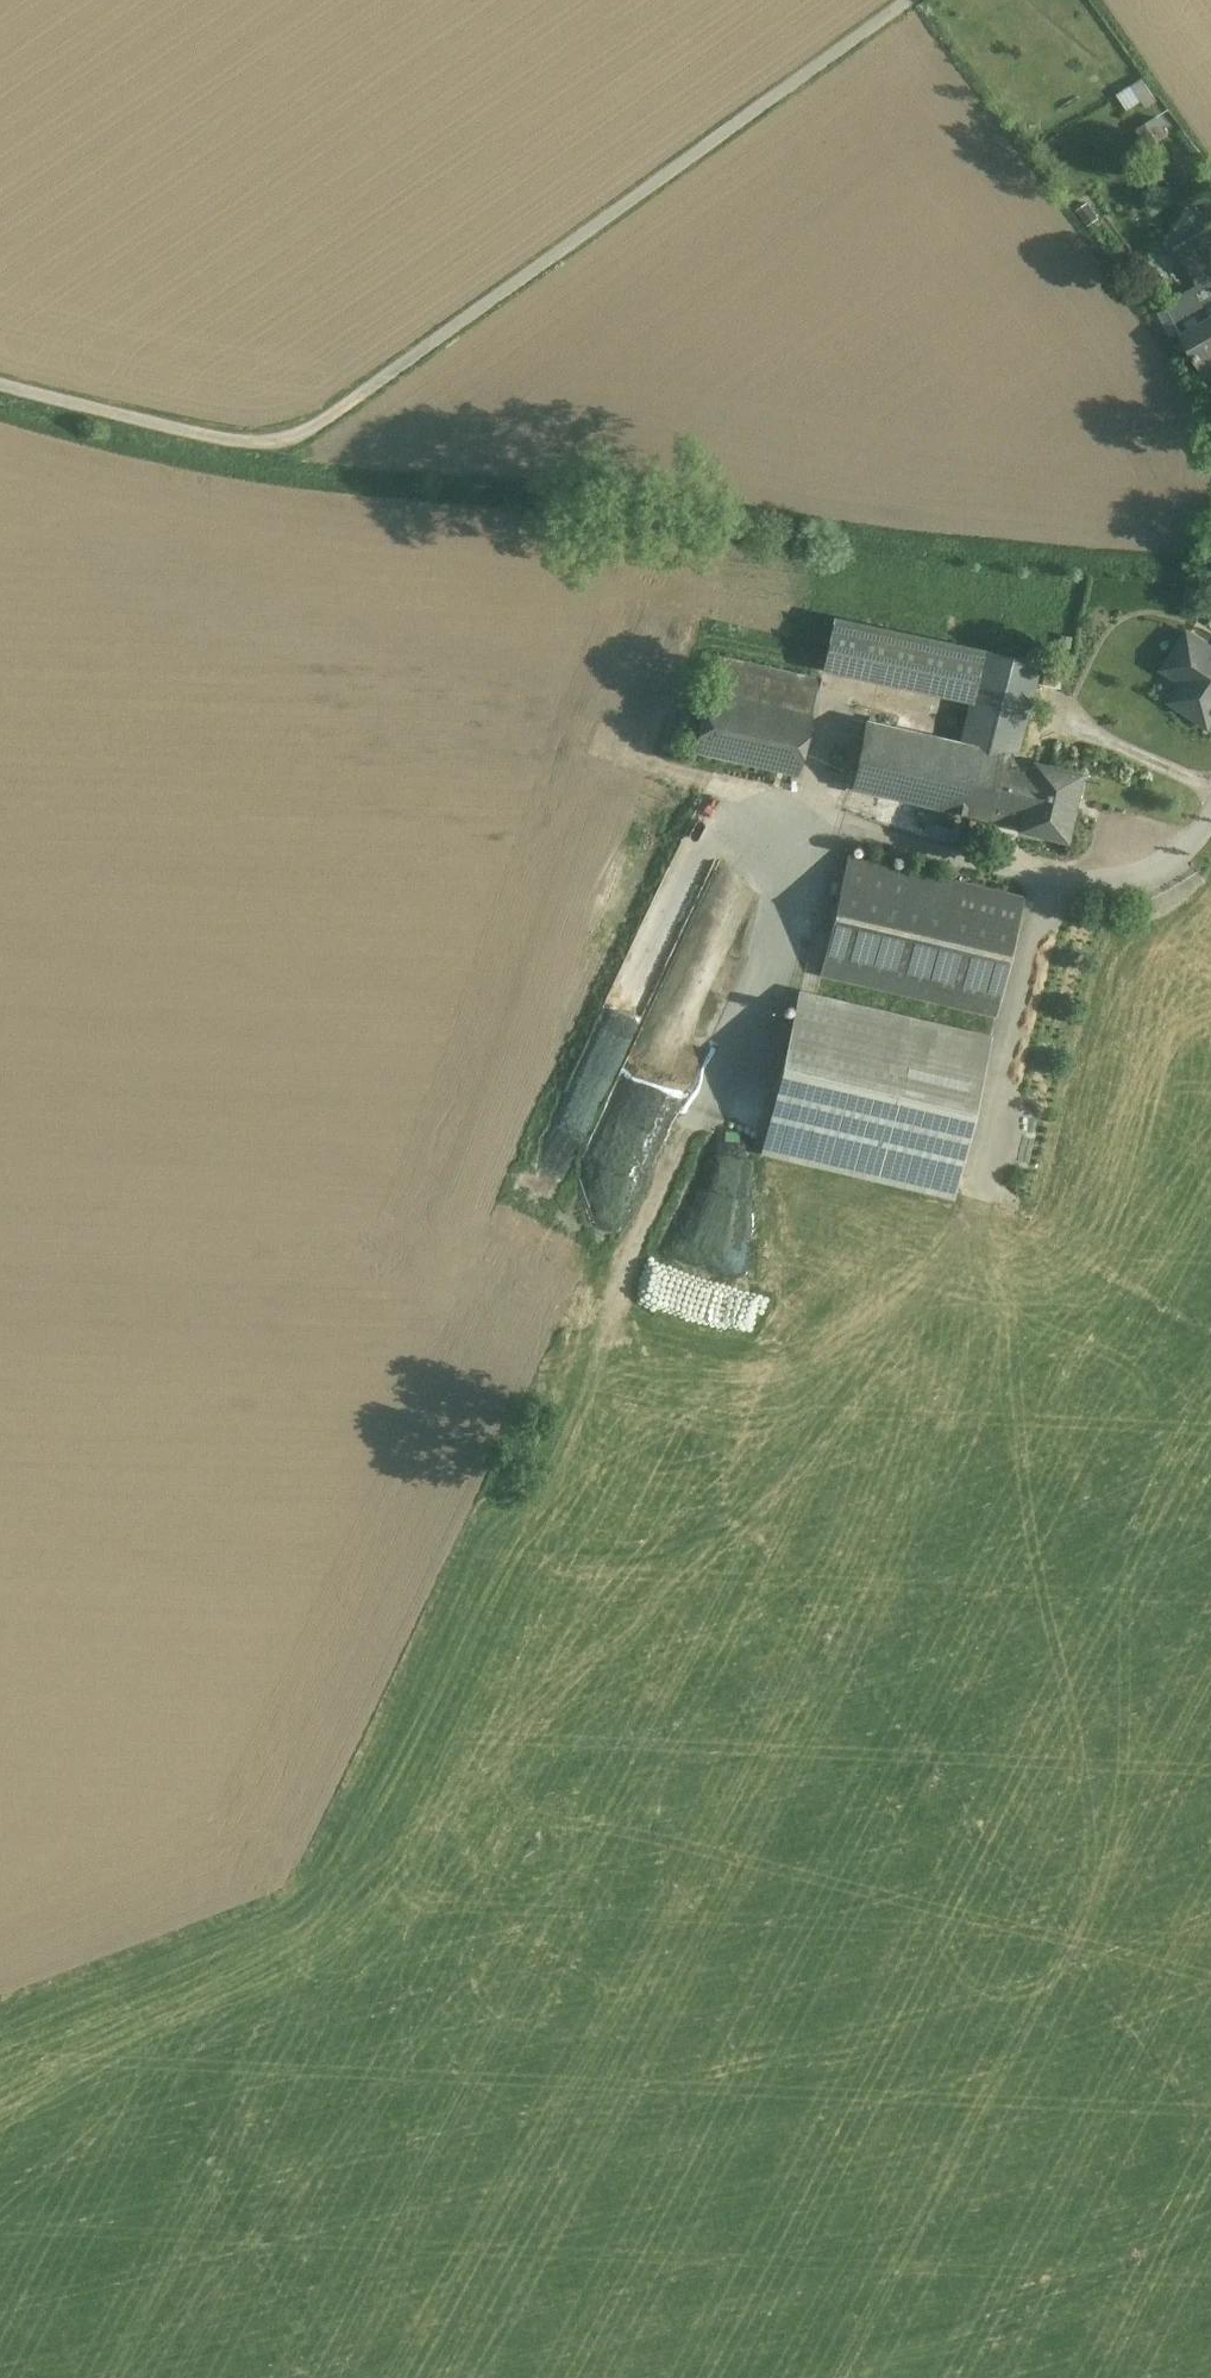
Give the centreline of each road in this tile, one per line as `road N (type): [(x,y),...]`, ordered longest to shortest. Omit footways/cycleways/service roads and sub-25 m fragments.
road 1 (track): [(915,0),(330,416),(283,441),(239,439),(0,384)]
road 2 (residential): [(1036,873),(1114,875),(1210,835)]

